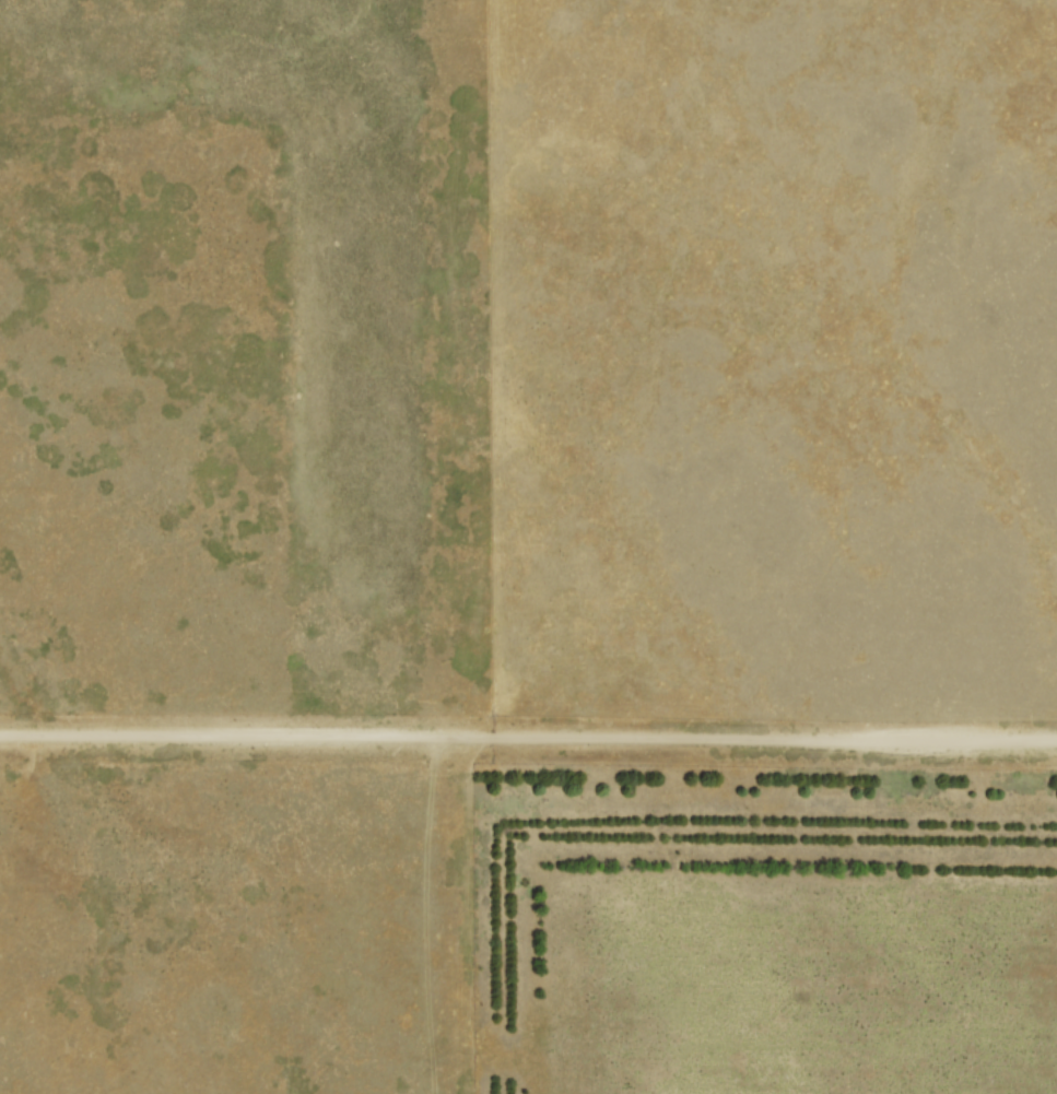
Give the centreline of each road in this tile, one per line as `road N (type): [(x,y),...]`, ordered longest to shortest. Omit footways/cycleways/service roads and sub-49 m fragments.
road 1 (residential): [(0,733),(1056,740)]

